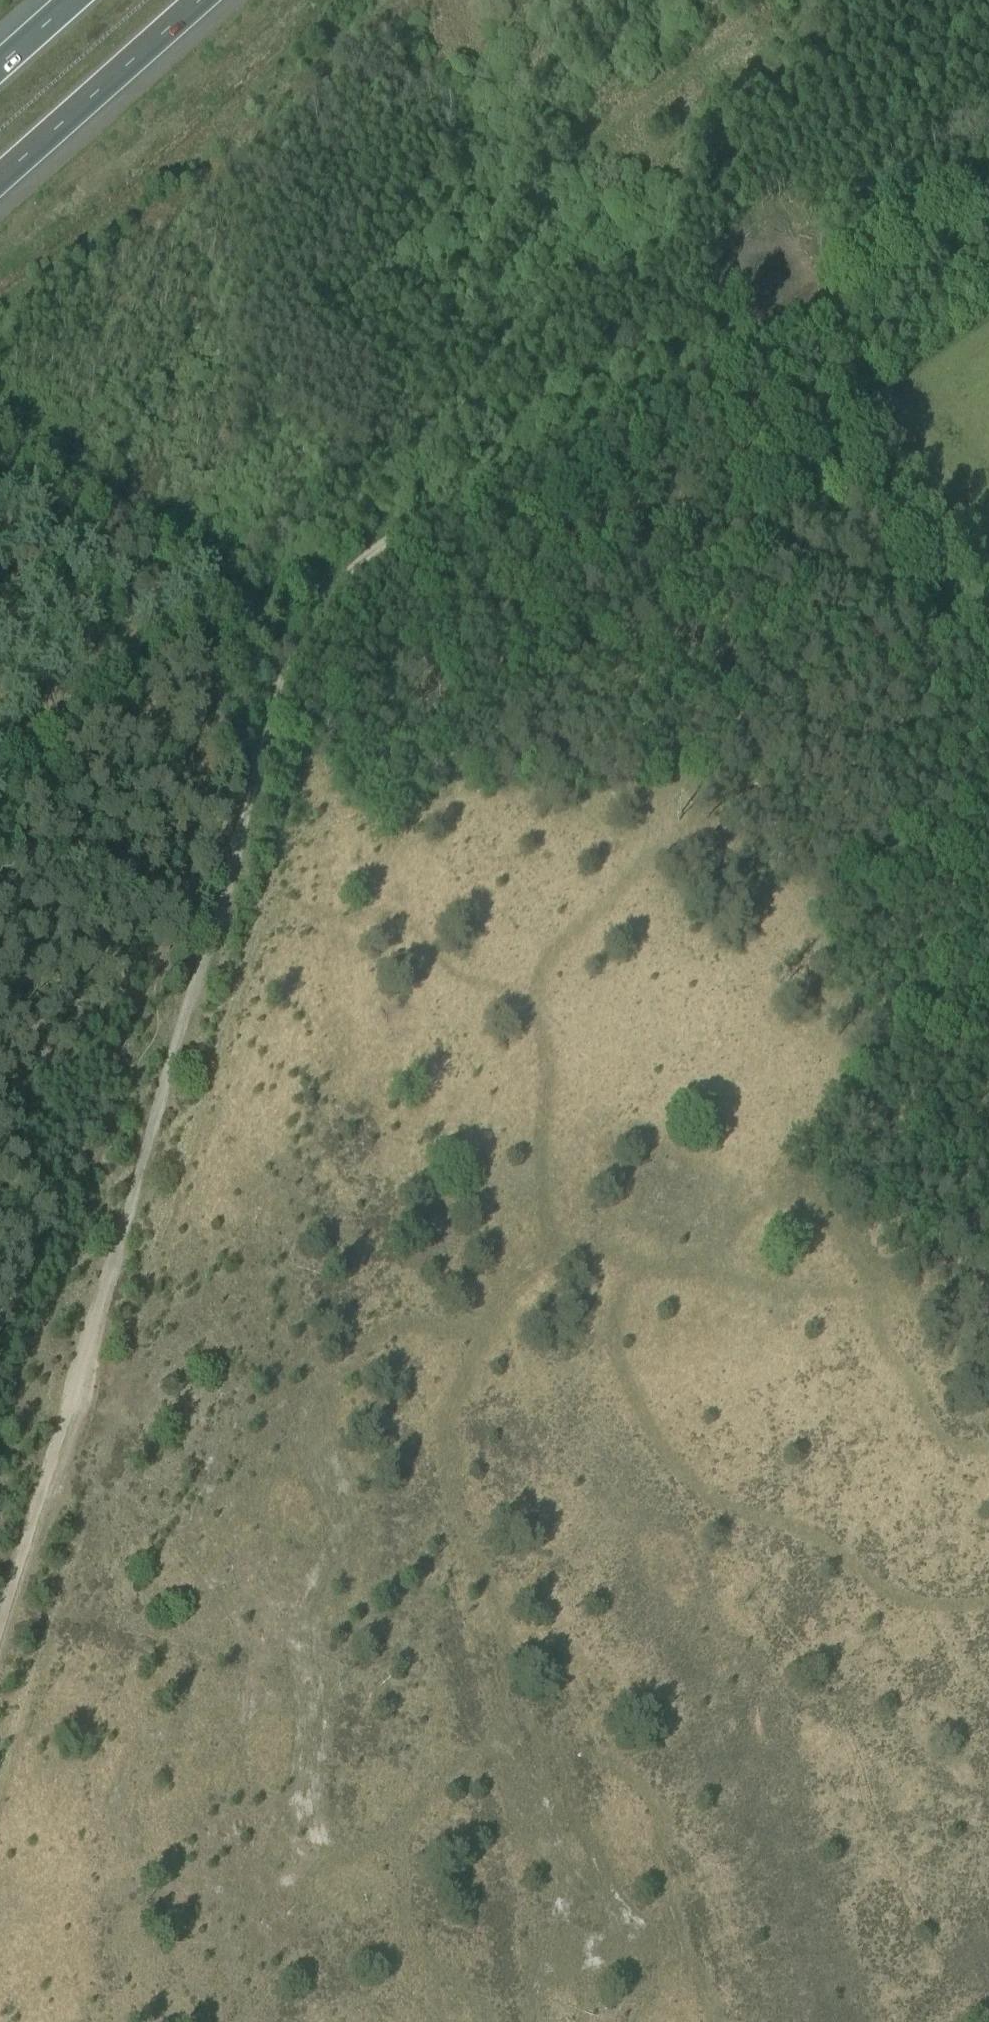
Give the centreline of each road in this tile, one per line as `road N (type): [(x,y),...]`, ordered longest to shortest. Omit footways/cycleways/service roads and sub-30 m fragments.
road 1 (track): [(988,199),(825,312),(367,549),(319,600),(291,654),(223,900)]
road 2 (track): [(223,900),(0,1646)]
road 3 (motorway): [(0,177),(199,0)]

